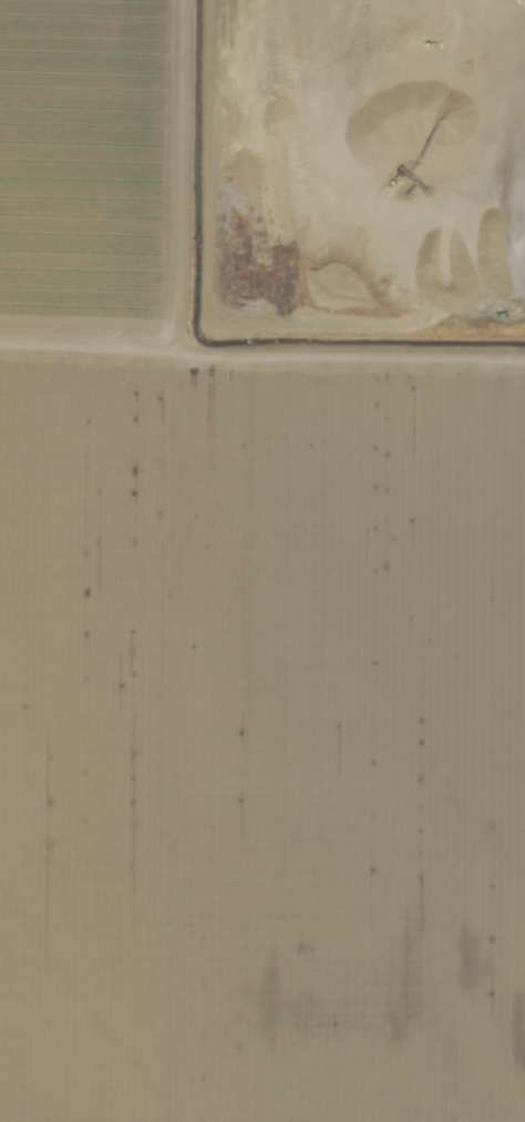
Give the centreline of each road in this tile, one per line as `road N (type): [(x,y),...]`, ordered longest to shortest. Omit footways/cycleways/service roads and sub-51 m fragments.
road 1 (track): [(0,338),(258,356),(524,359)]

